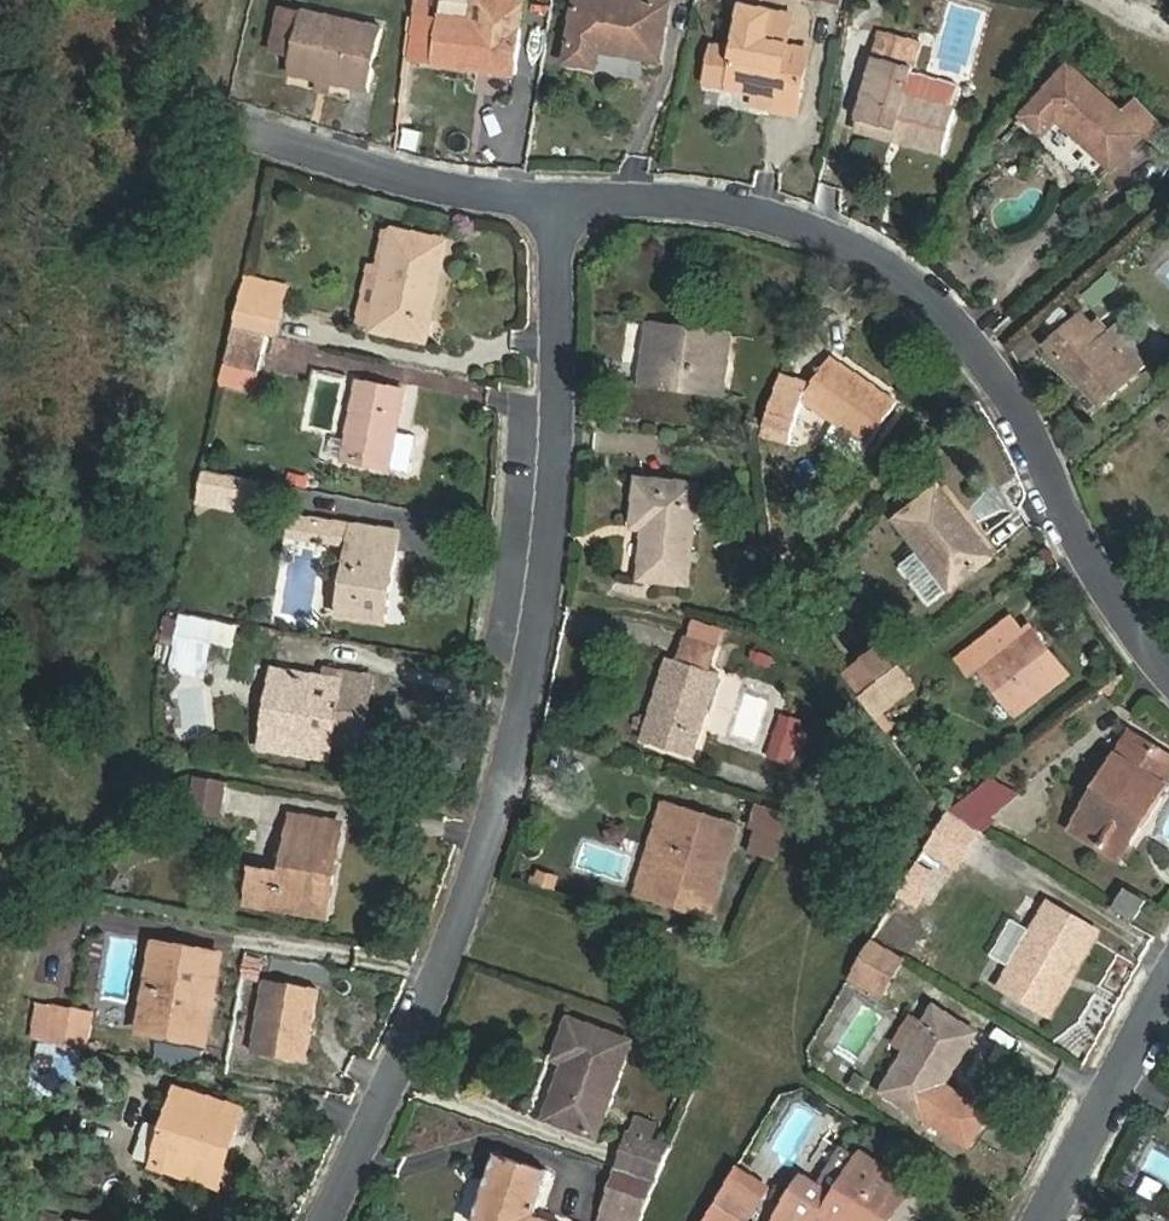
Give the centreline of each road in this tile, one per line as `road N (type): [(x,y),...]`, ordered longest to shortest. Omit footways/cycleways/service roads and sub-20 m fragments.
road 1 (residential): [(310,1220),(449,965),(515,780),(551,532),(568,192)]
road 2 (residential): [(1168,677),(959,323),(808,234),(568,192)]
road 3 (residential): [(1054,1220),(1168,996)]
road 4 (residential): [(568,192),(343,170)]

